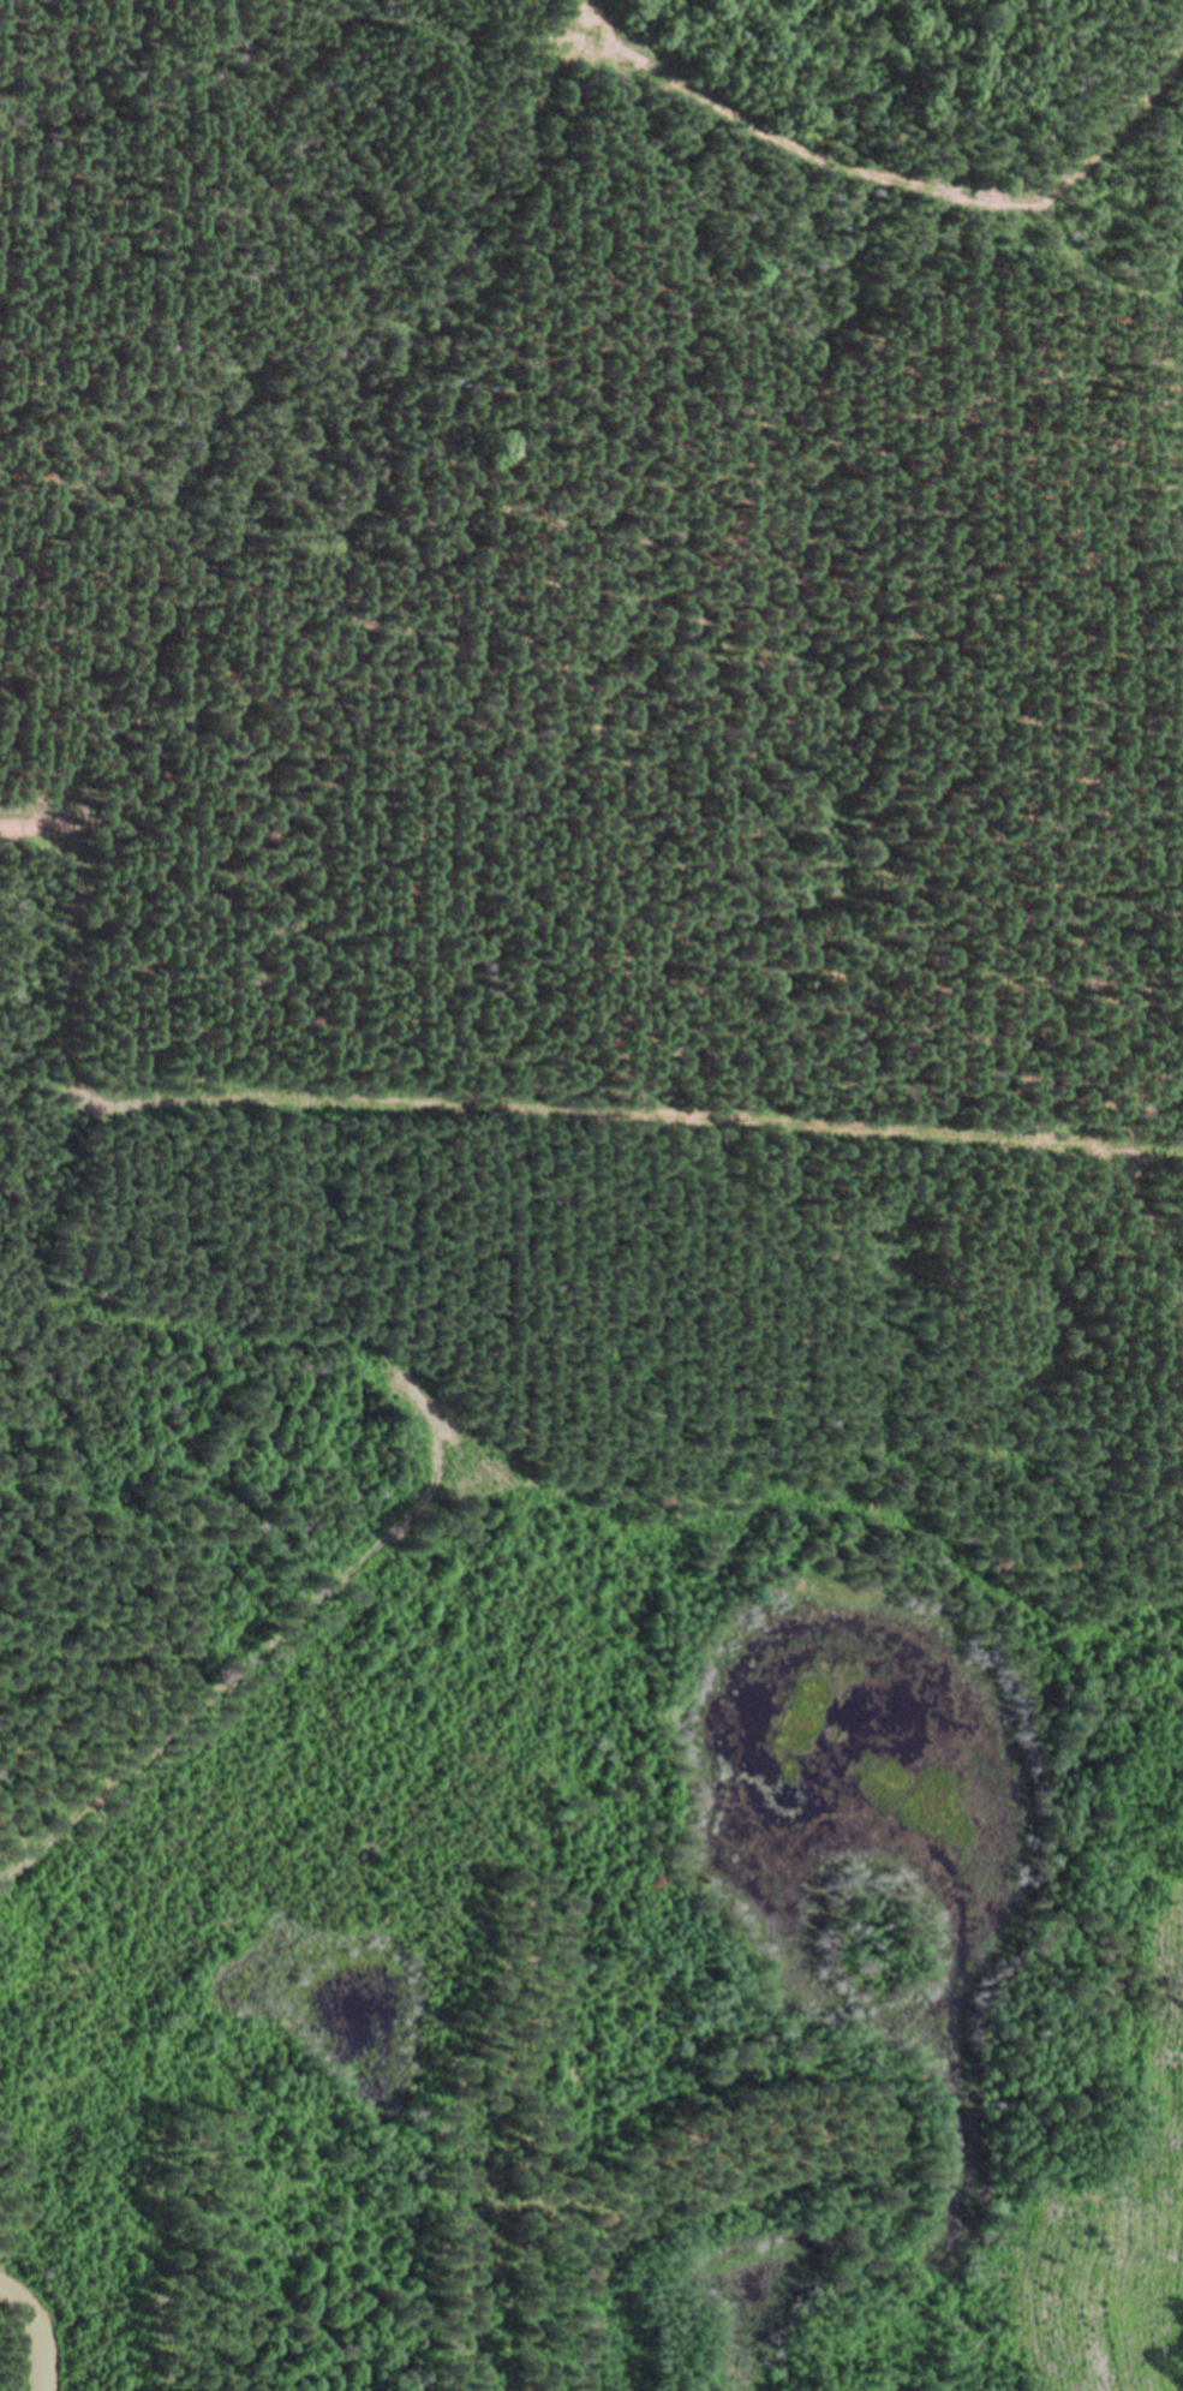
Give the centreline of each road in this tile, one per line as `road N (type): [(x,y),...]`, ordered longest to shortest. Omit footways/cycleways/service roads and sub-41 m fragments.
road 1 (residential): [(57,2390),(46,2290),(25,2276),(0,2273)]

